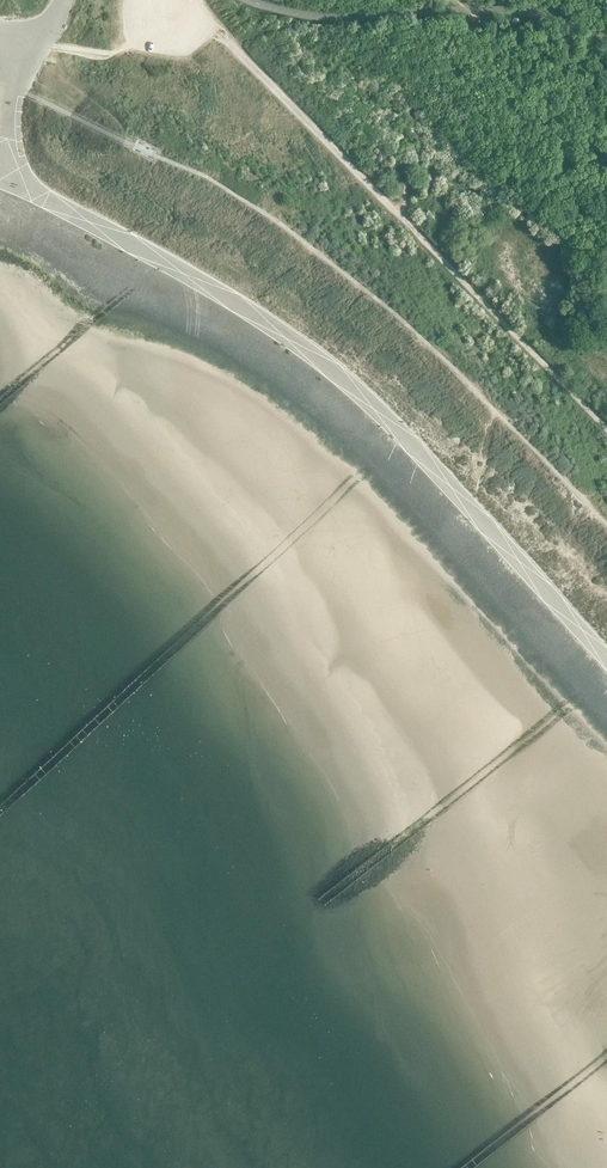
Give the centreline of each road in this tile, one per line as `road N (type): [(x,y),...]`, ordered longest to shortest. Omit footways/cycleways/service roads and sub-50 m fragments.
road 1 (unclassified): [(0,129),(14,167),(43,196),(179,268),(310,352),(391,427),(606,664)]

